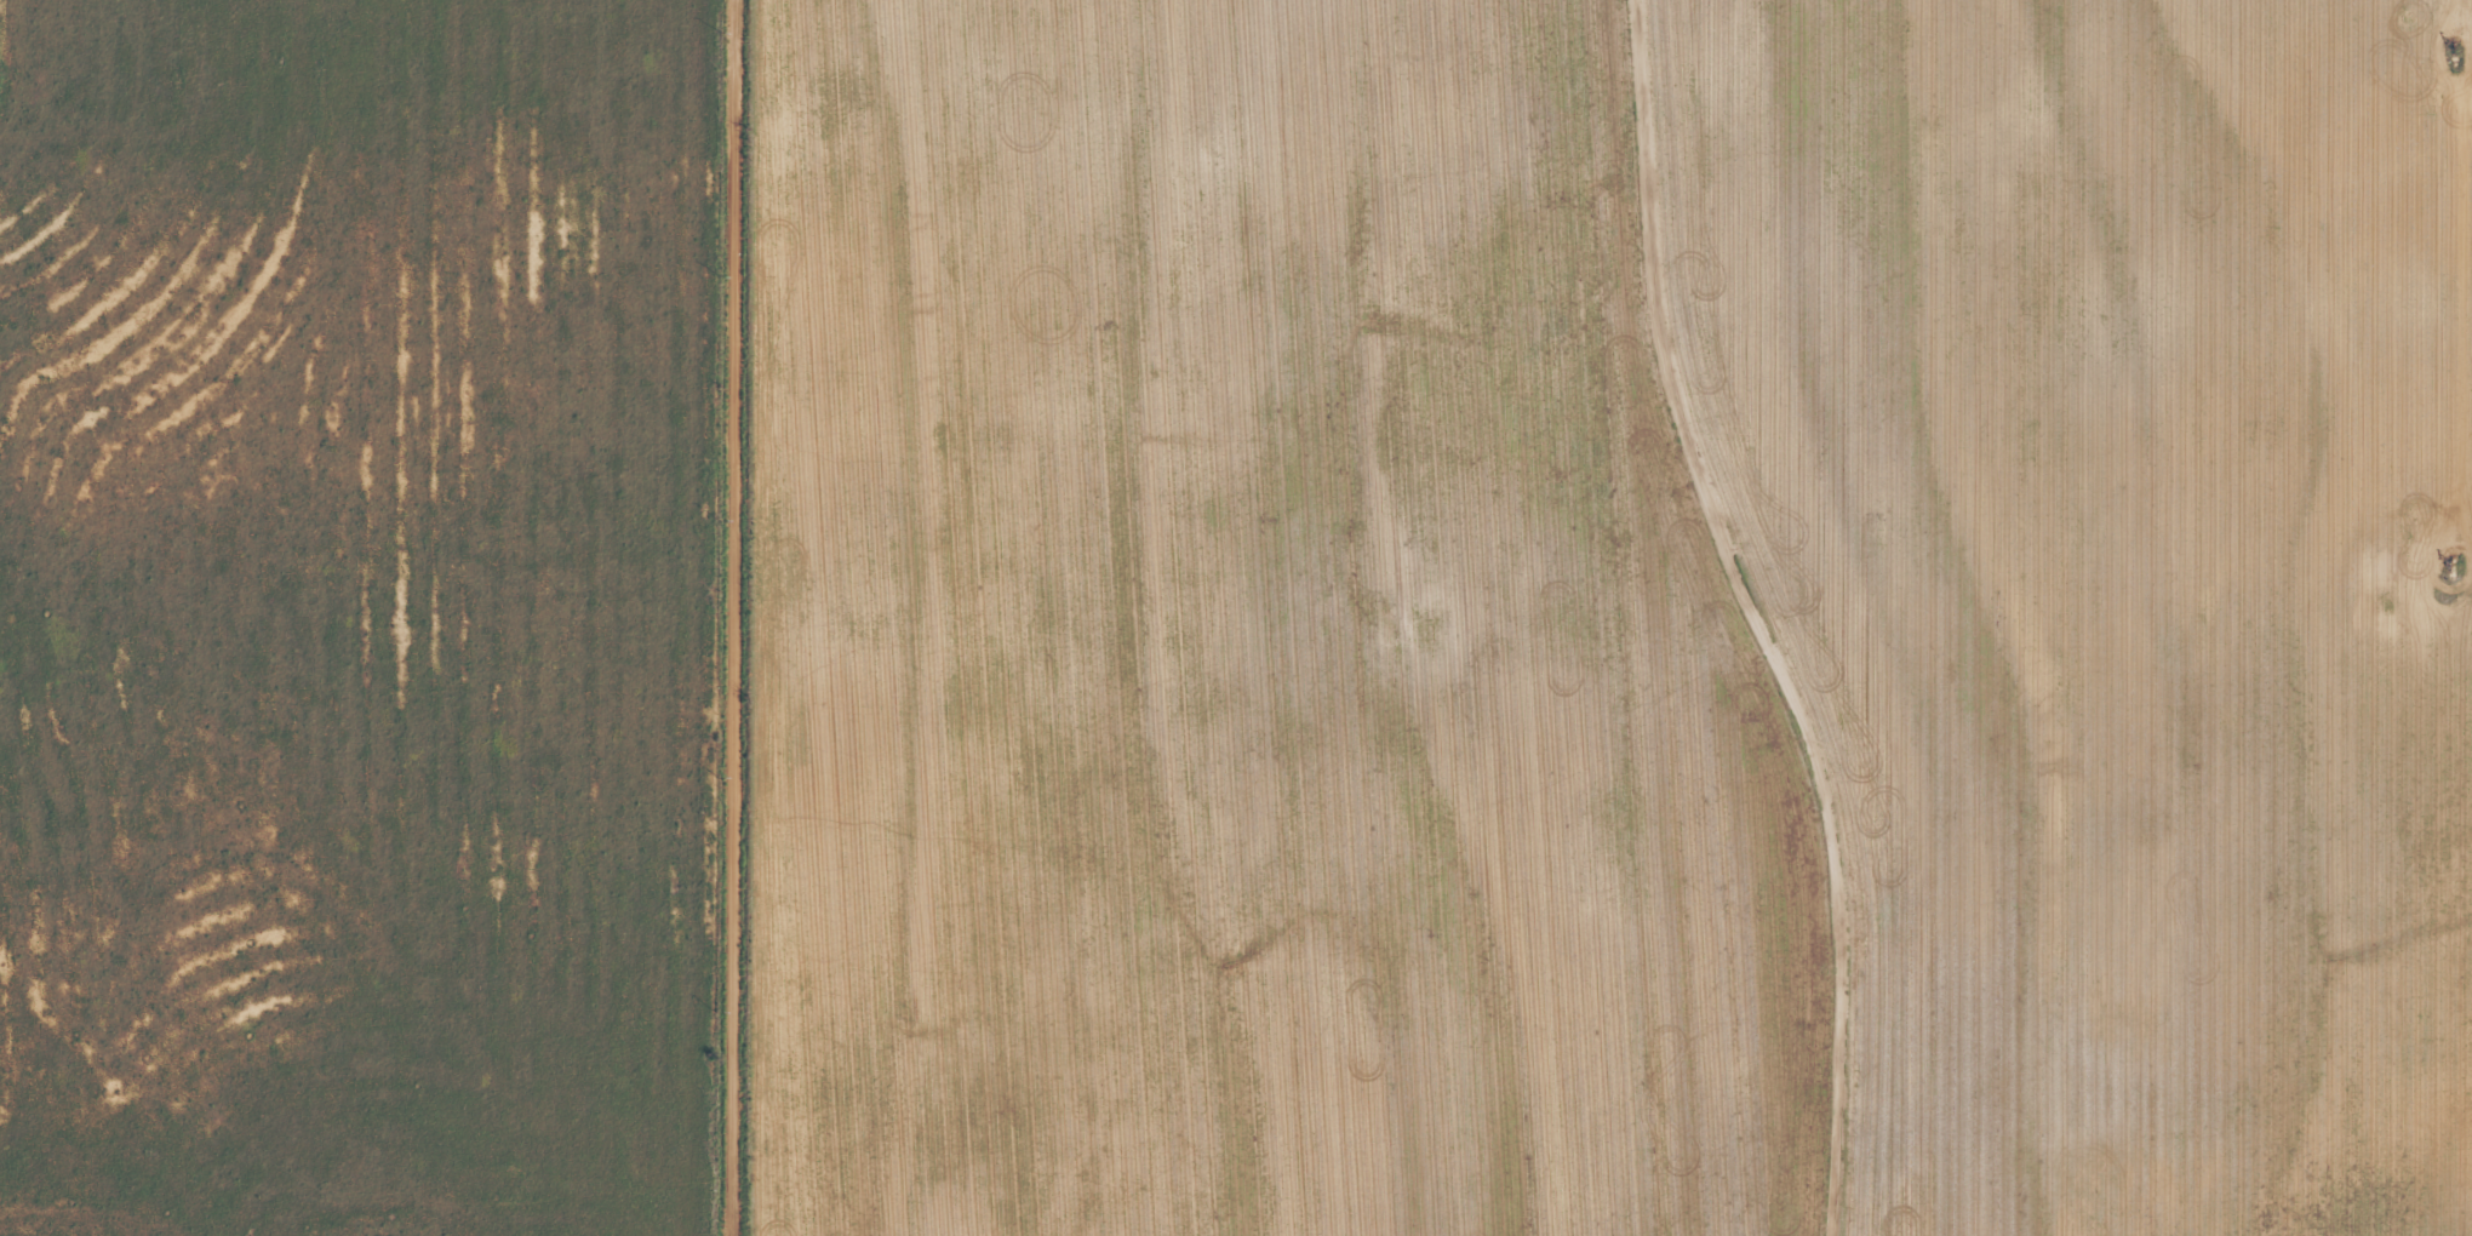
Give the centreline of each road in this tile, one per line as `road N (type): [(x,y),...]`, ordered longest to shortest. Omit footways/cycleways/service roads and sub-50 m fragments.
road 1 (residential): [(750,1235),(737,0)]

